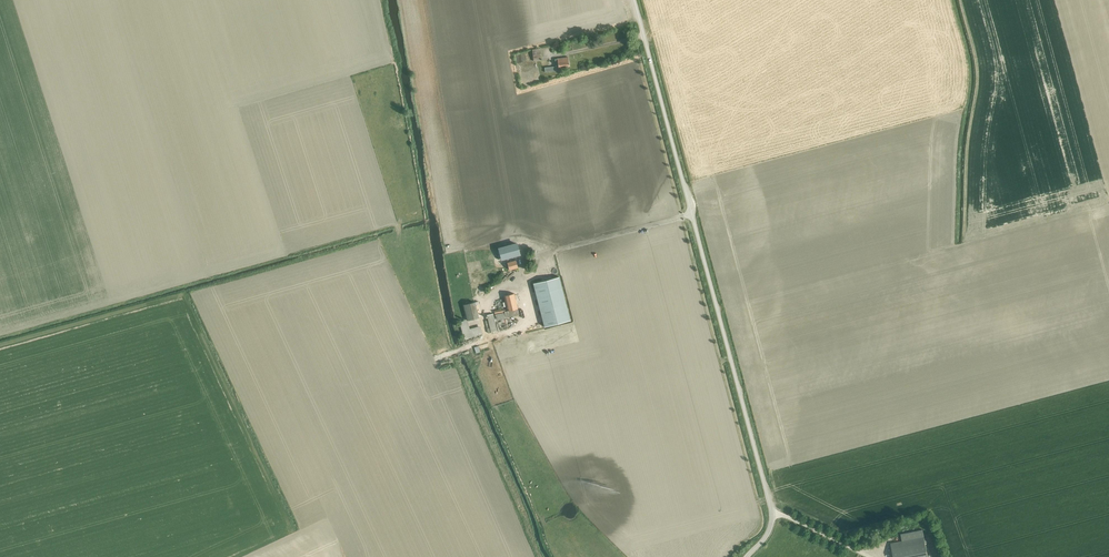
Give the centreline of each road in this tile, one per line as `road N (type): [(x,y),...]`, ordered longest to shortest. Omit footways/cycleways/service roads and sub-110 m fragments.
road 1 (unclassified): [(746,556),(773,514),(635,0)]

